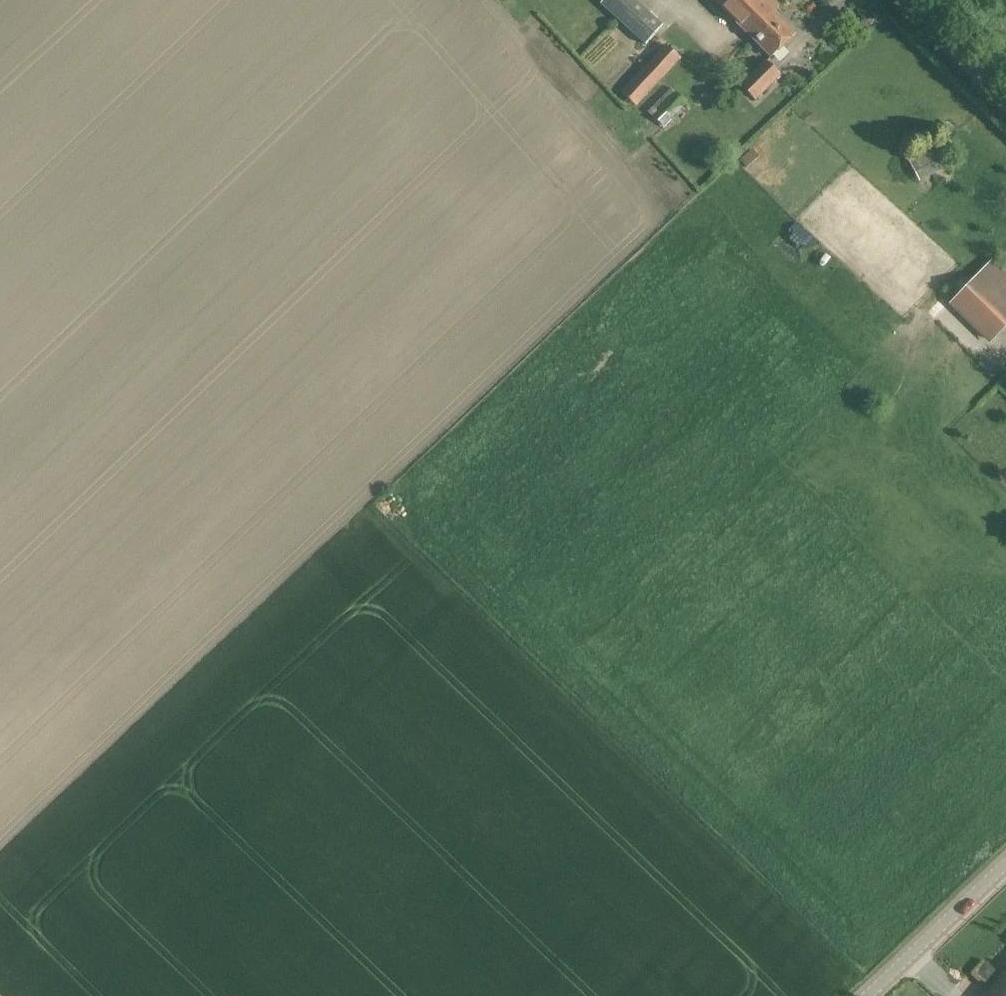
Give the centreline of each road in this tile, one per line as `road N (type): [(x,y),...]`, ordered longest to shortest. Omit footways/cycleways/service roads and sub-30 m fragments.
road 1 (unclassified): [(871,995),(1005,867)]
road 2 (residential): [(1005,100),(907,0)]

